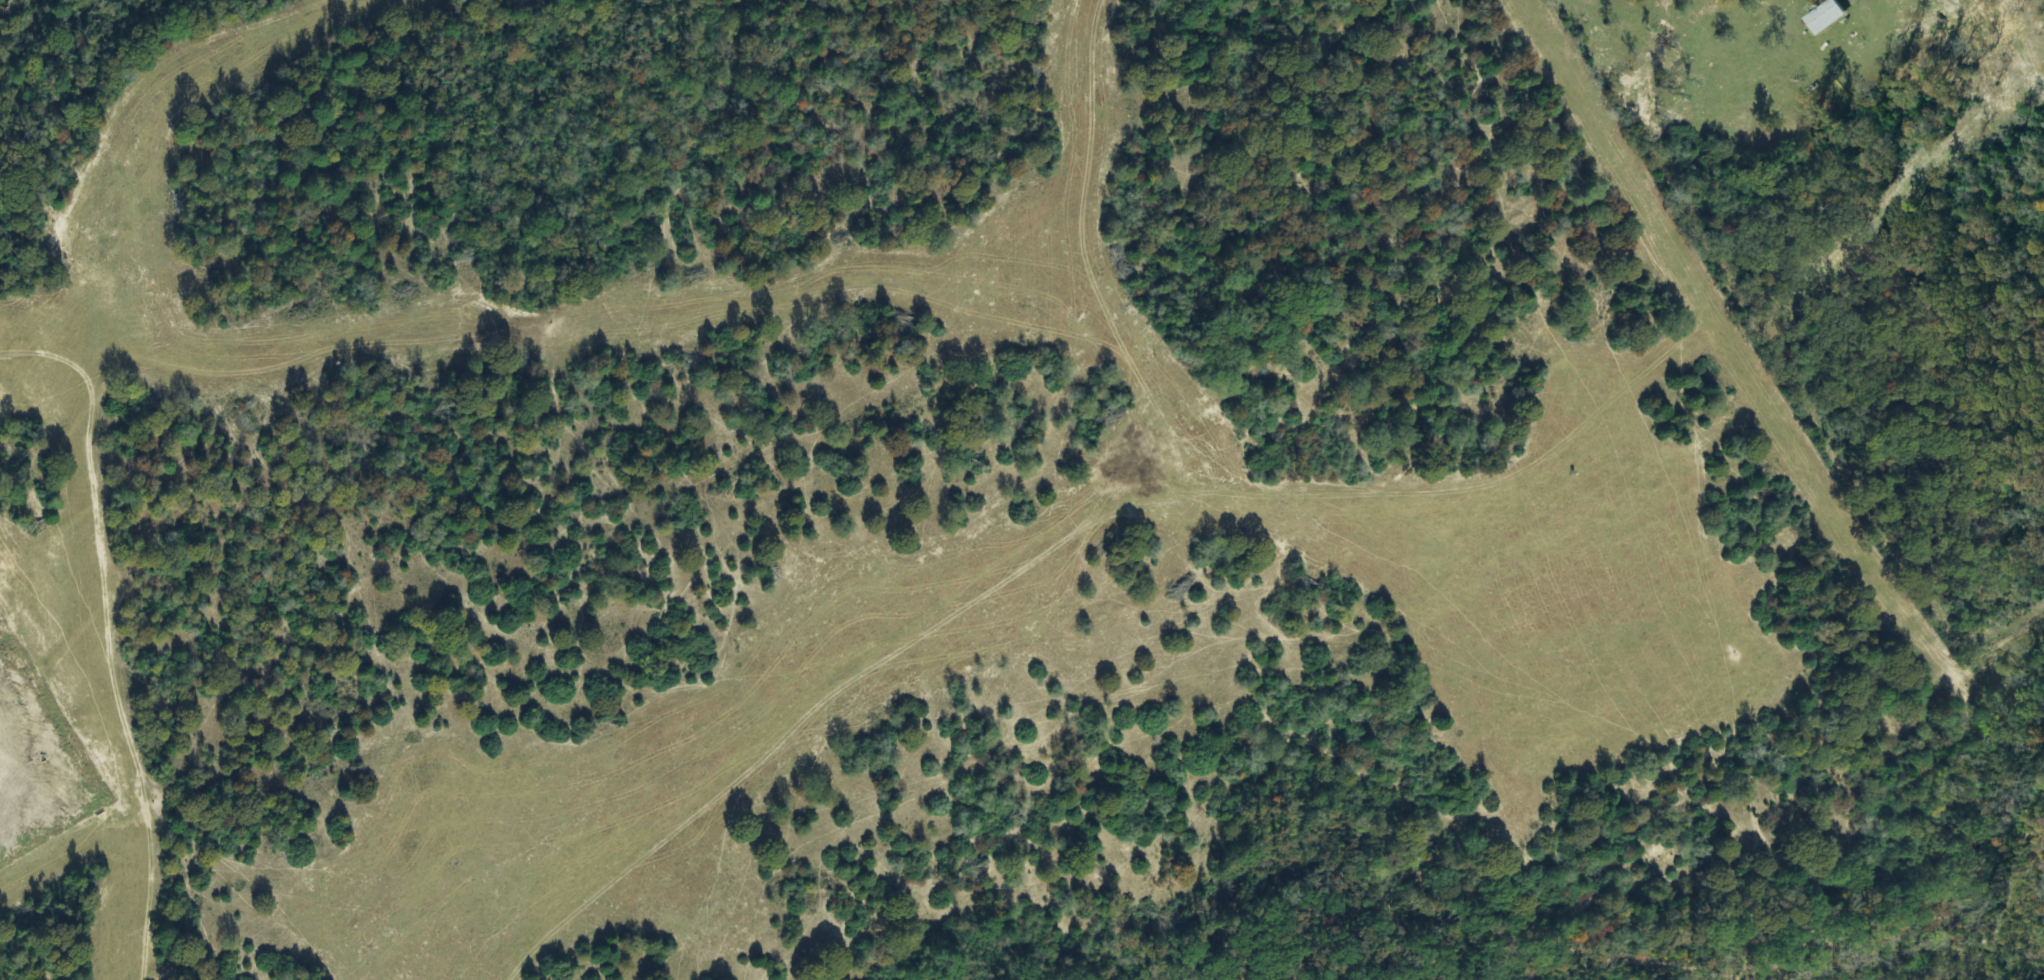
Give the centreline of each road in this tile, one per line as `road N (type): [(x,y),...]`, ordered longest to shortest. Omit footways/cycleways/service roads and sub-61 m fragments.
road 1 (residential): [(0,876),(79,832),(119,822)]

